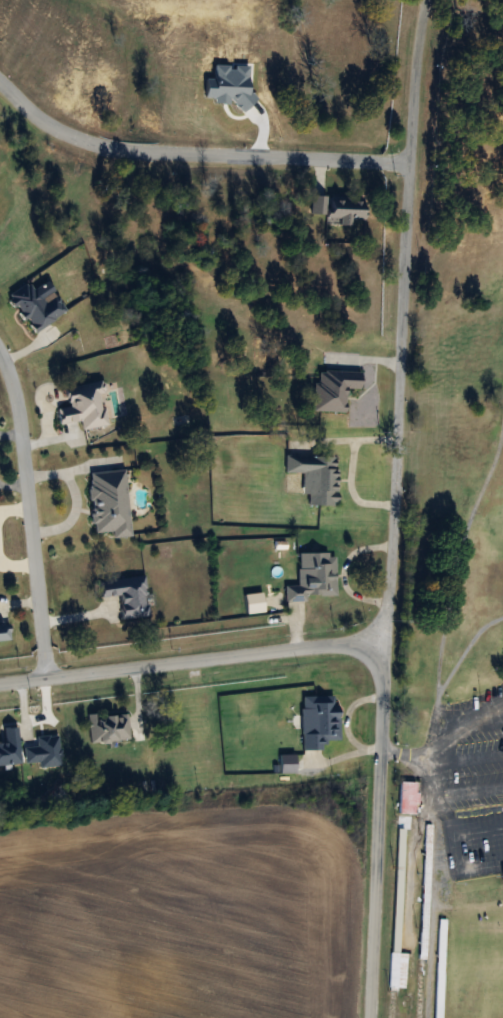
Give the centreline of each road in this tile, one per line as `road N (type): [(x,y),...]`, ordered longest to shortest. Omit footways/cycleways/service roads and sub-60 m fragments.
road 1 (residential): [(385,640),(425,0)]
road 2 (residential): [(0,83),(62,132),(108,147),(409,165)]
road 3 (residential): [(0,683),(385,640)]
road 4 (residential): [(385,640),(370,1017)]
road 5 (residential): [(46,678),(18,416),(0,347)]

